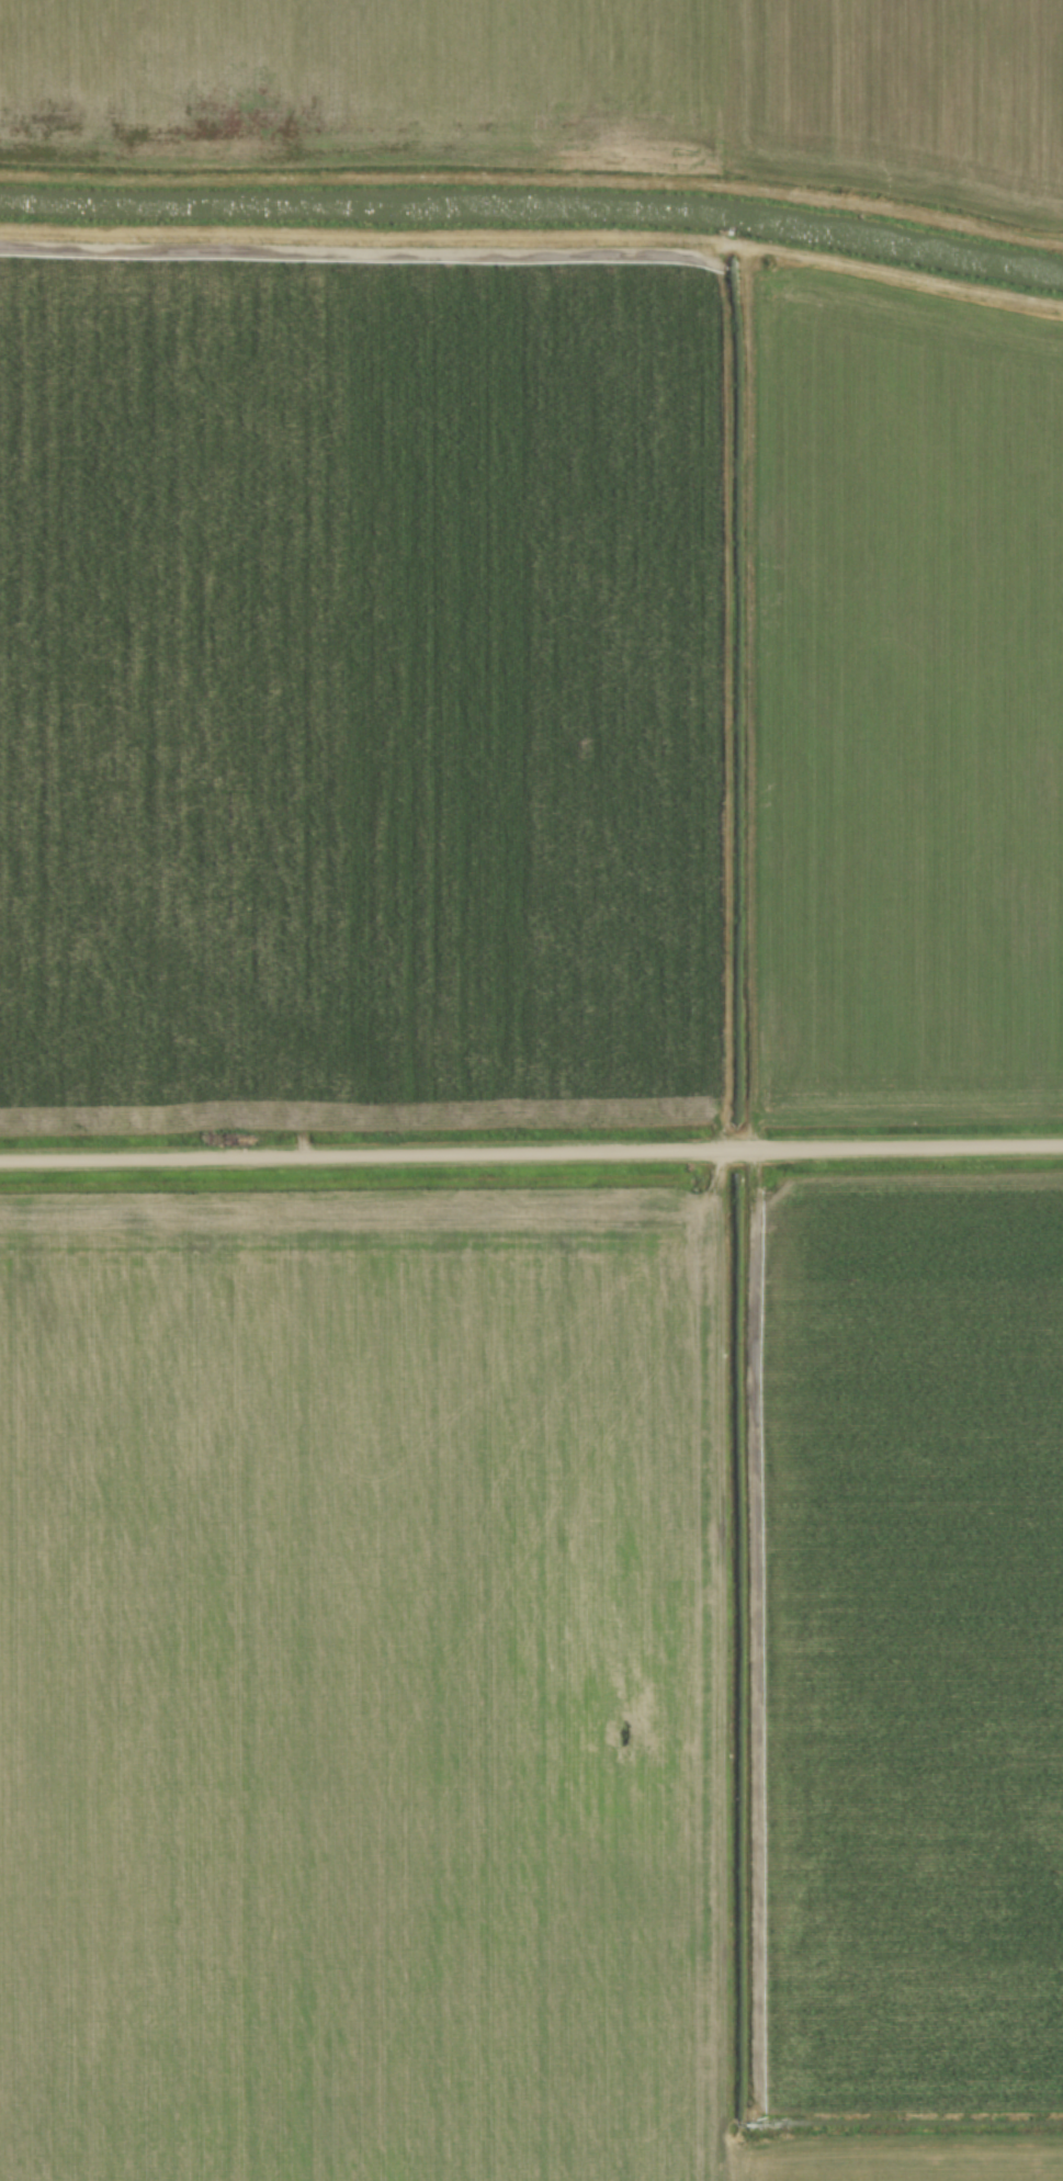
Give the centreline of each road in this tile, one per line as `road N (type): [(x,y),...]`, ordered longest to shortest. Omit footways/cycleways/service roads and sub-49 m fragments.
road 1 (residential): [(0,1161),(1062,1146)]

